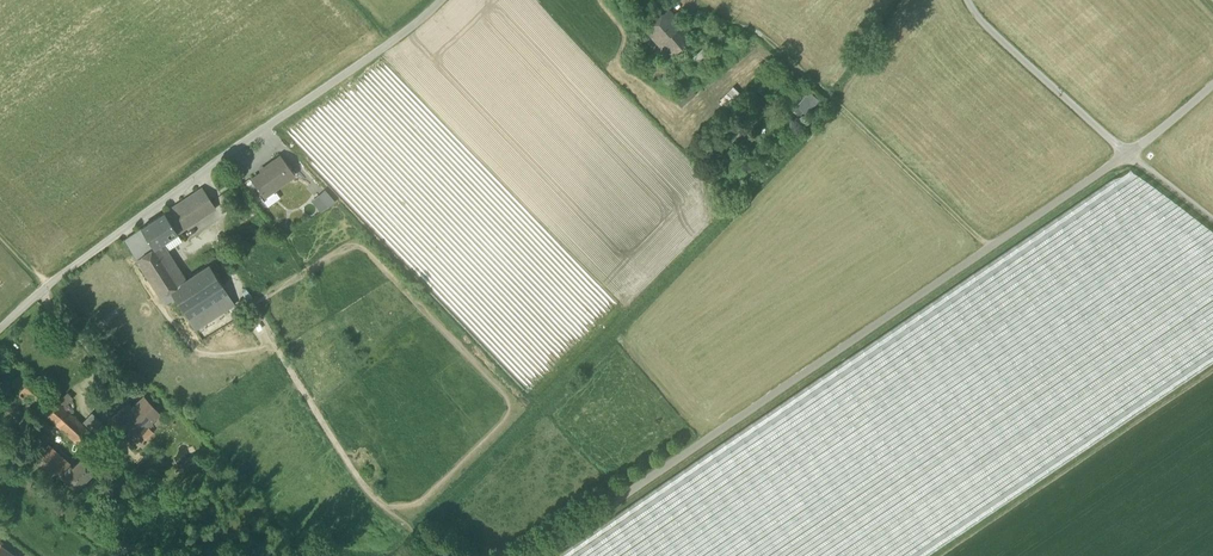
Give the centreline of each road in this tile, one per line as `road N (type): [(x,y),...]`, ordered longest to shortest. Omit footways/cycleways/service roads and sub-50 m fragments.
road 1 (track): [(536,555),(1127,154)]
road 2 (residential): [(48,284),(442,0)]
road 3 (track): [(991,247),(753,32)]
road 4 (track): [(968,0),(974,15),(1127,154)]
road 5 (unclassified): [(111,555),(284,555)]
road 6 (track): [(0,331),(48,284),(0,233)]

